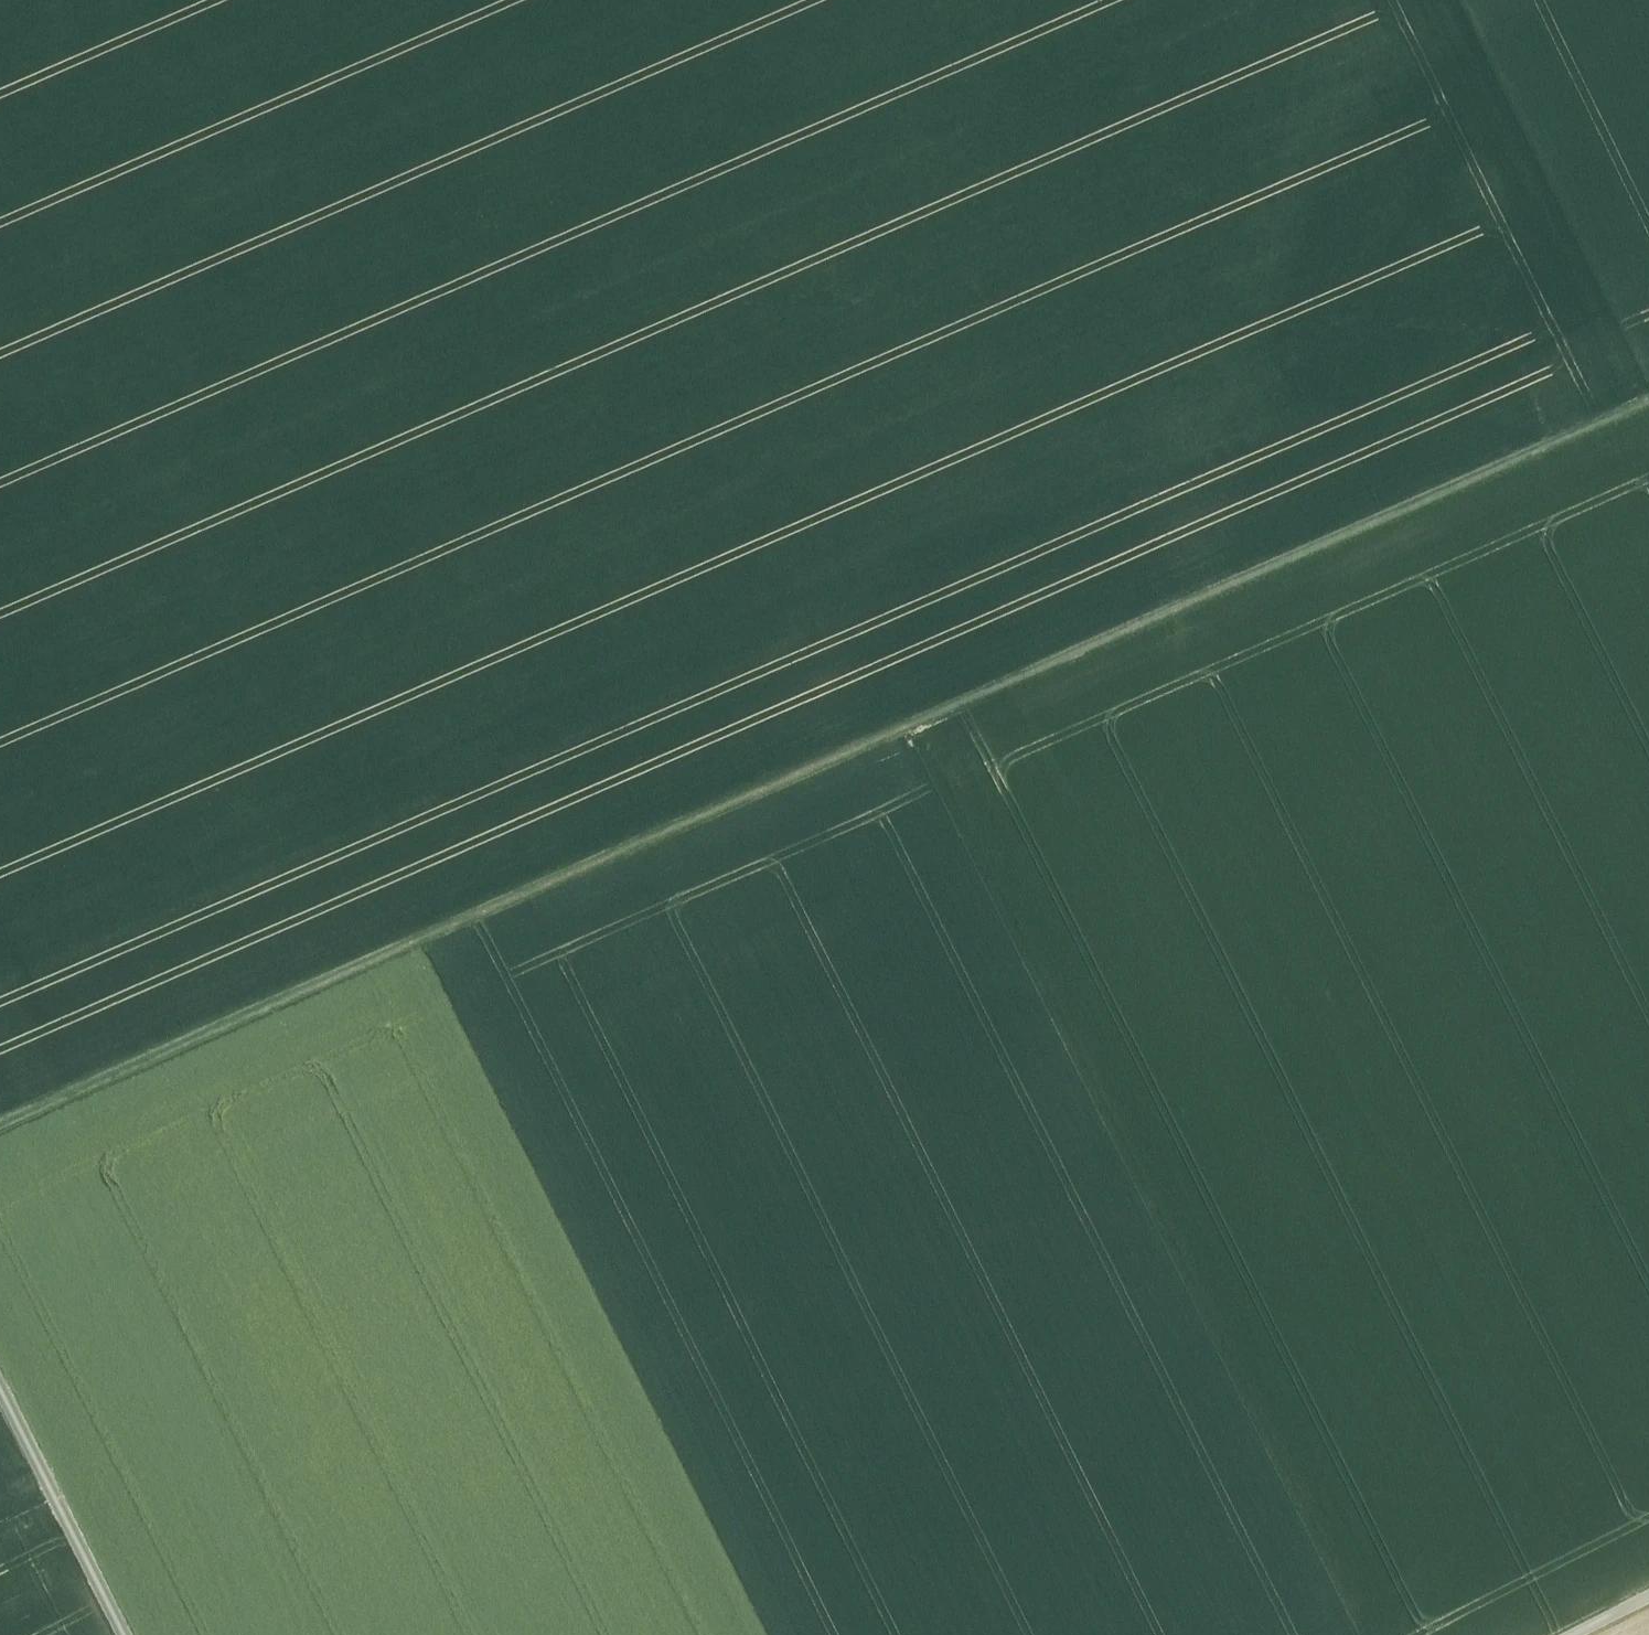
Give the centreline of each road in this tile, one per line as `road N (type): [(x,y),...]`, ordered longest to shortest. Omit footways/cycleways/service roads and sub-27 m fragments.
road 1 (track): [(1648,428),(909,747),(0,1156)]
road 2 (track): [(0,1360),(133,1634)]

